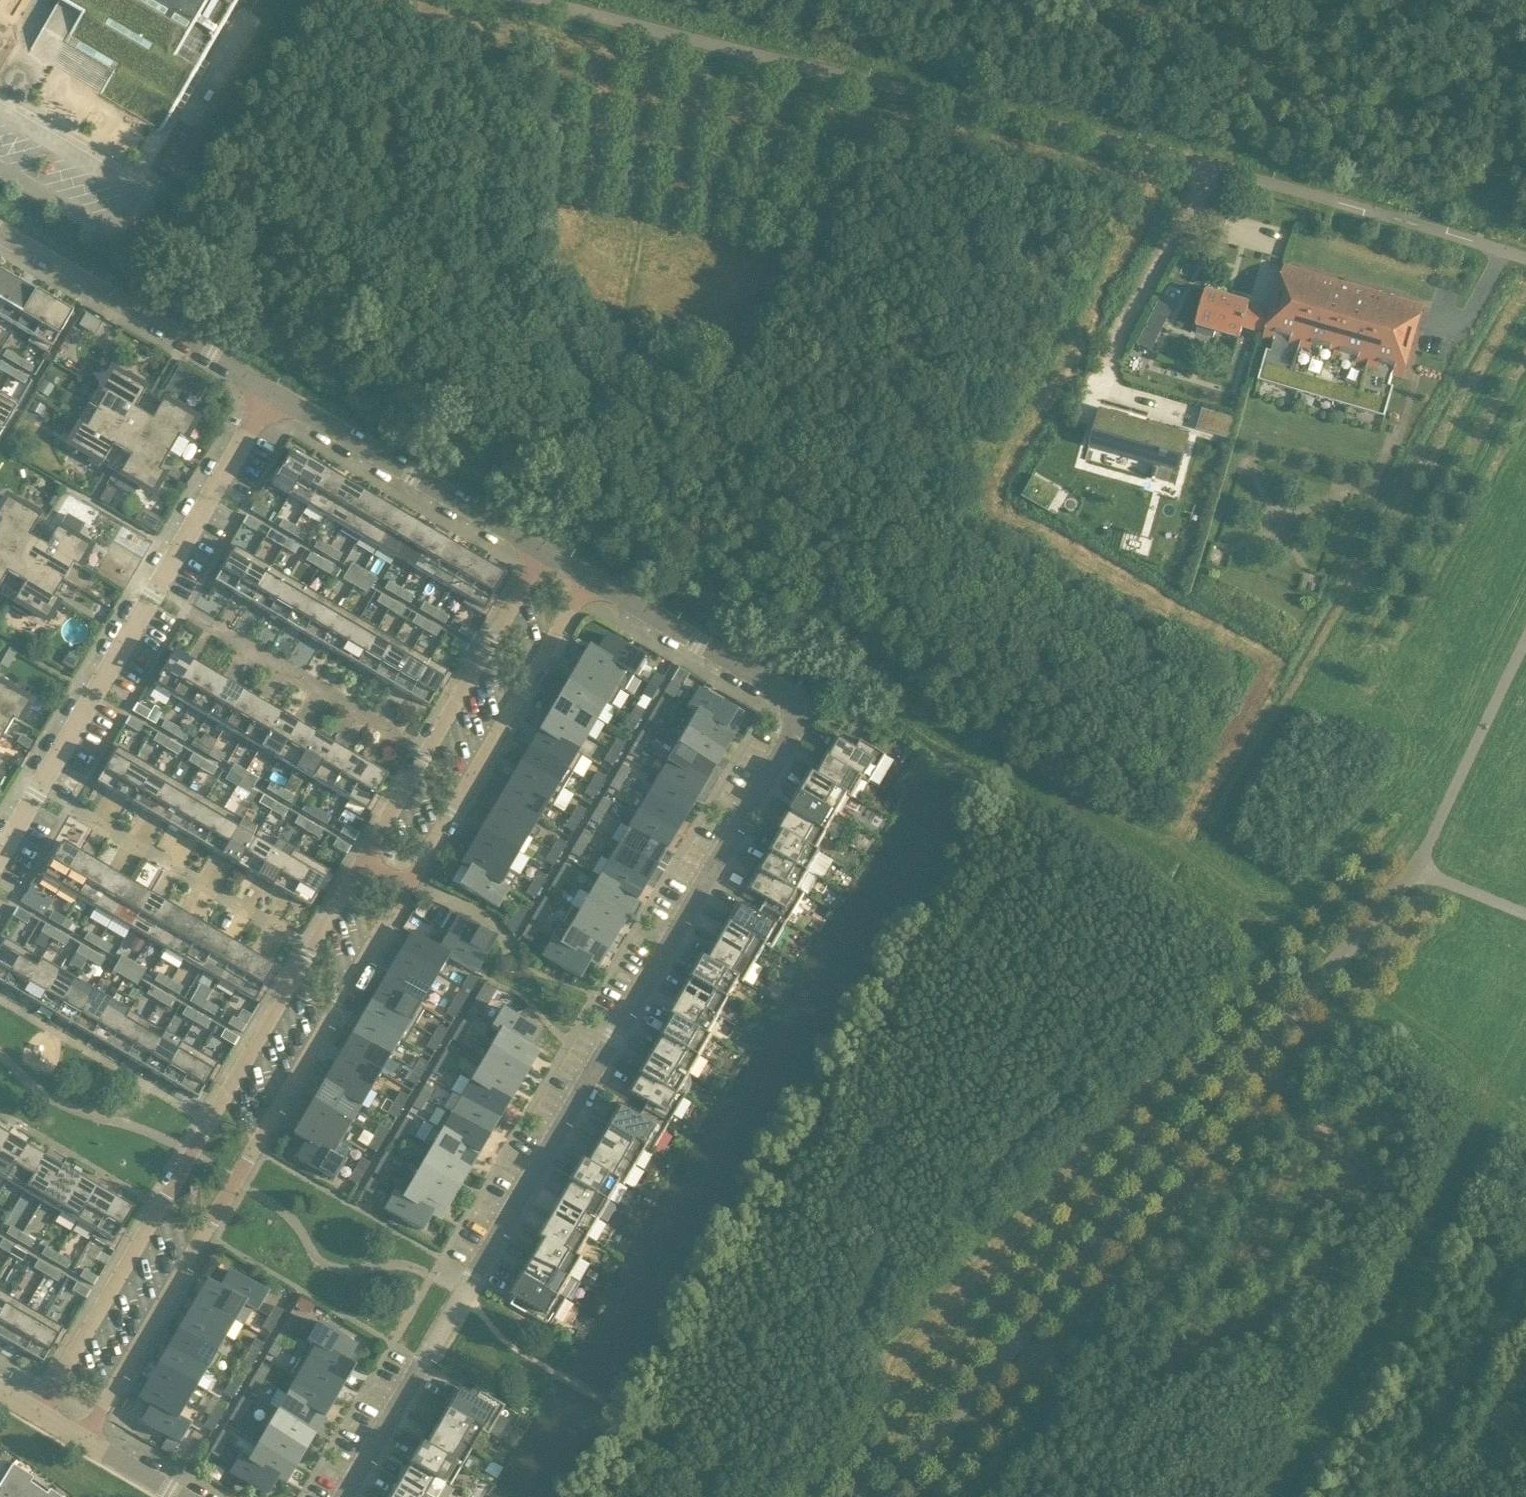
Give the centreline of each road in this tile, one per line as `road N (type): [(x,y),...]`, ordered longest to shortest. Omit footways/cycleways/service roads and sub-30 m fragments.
road 1 (residential): [(342,1496),(795,716),(764,680),(588,577)]
road 2 (unclassified): [(1525,259),(1144,149),(540,0)]
road 3 (residential): [(84,1440),(407,885)]
road 4 (residential): [(39,1411),(310,948)]
road 5 (residential): [(407,885),(588,577)]
road 6 (residential): [(543,551),(271,392)]
road 7 (residential): [(271,392),(0,232)]
road 8 (residential): [(425,754),(155,597)]
road 9 (residential): [(0,851),(155,597)]
road 10 (residential): [(310,948),(104,825)]
road 11 (residential): [(155,597),(271,392)]
road 12 (residential): [(425,754),(543,551)]
road 13 (residential): [(364,861),(425,754)]

